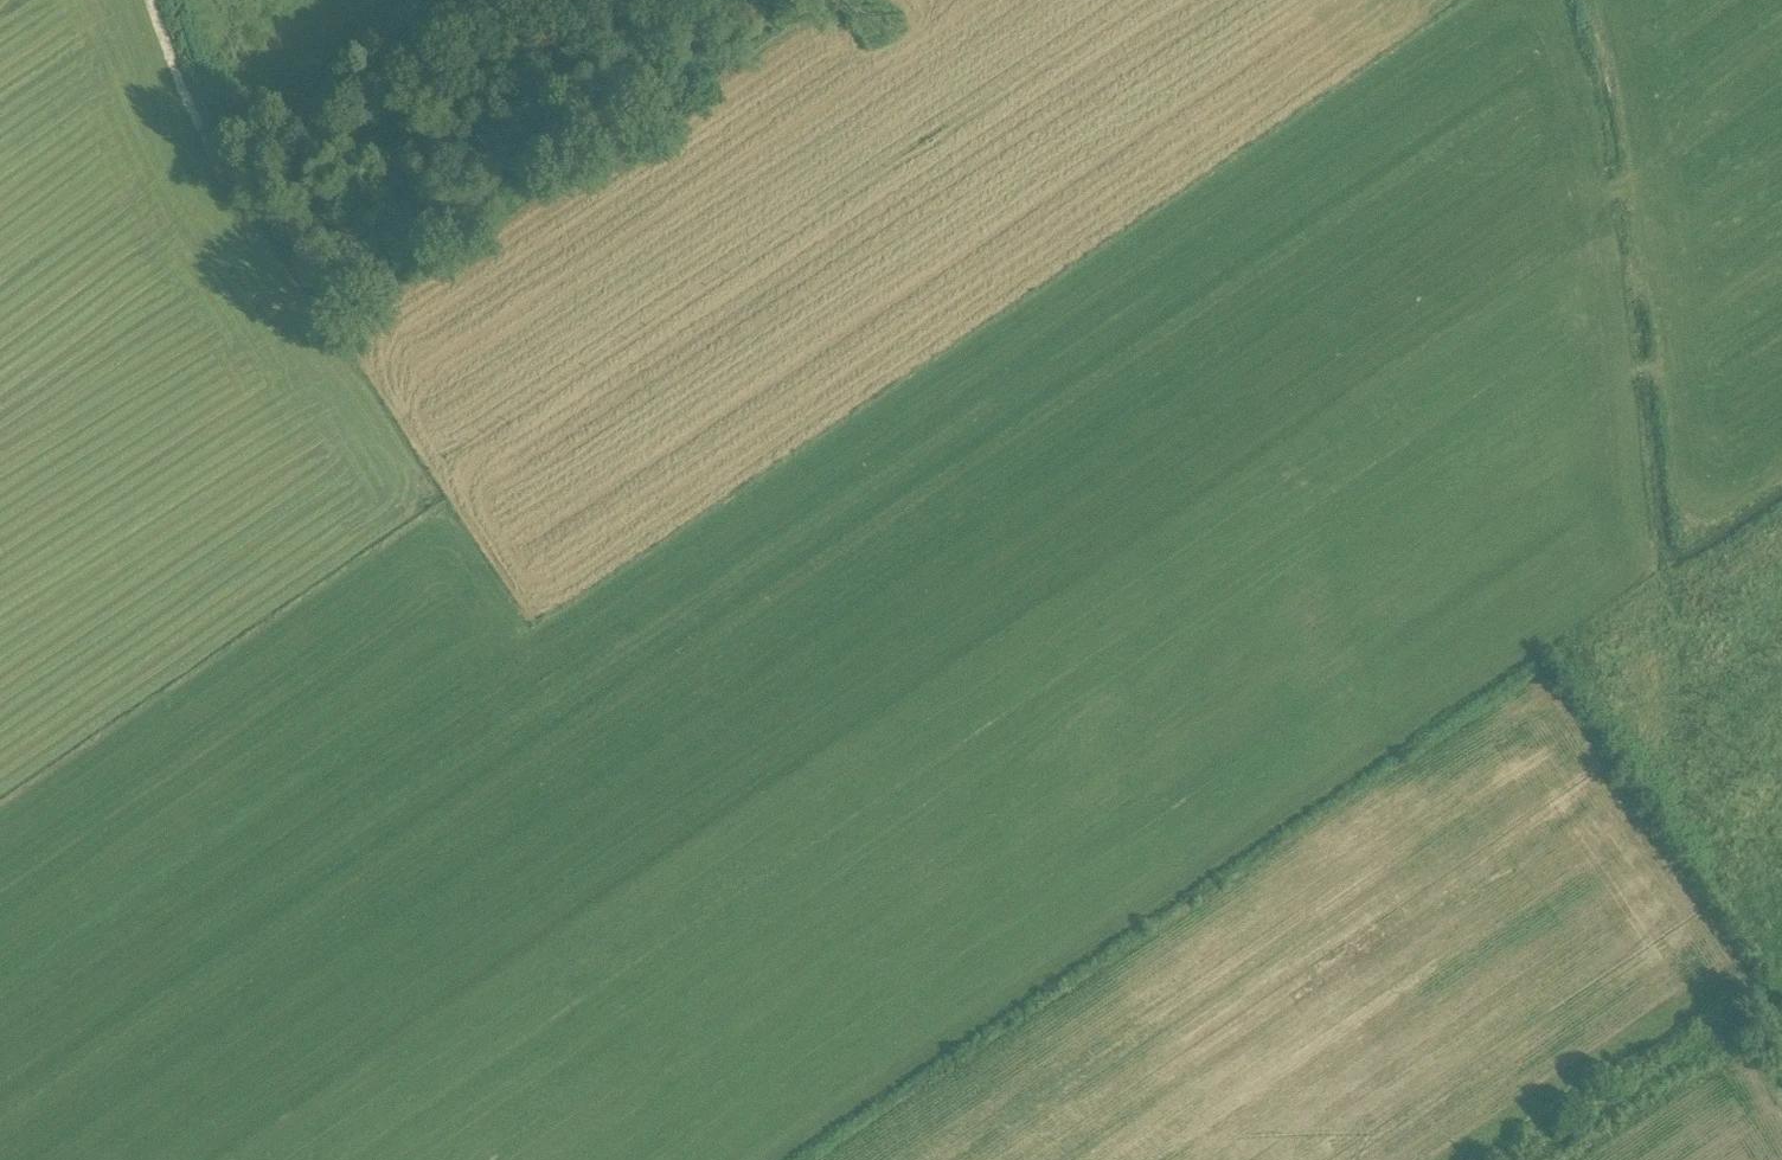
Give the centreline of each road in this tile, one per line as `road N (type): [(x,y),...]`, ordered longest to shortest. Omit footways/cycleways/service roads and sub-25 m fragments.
road 1 (track): [(251,217),(200,122),(149,0)]

